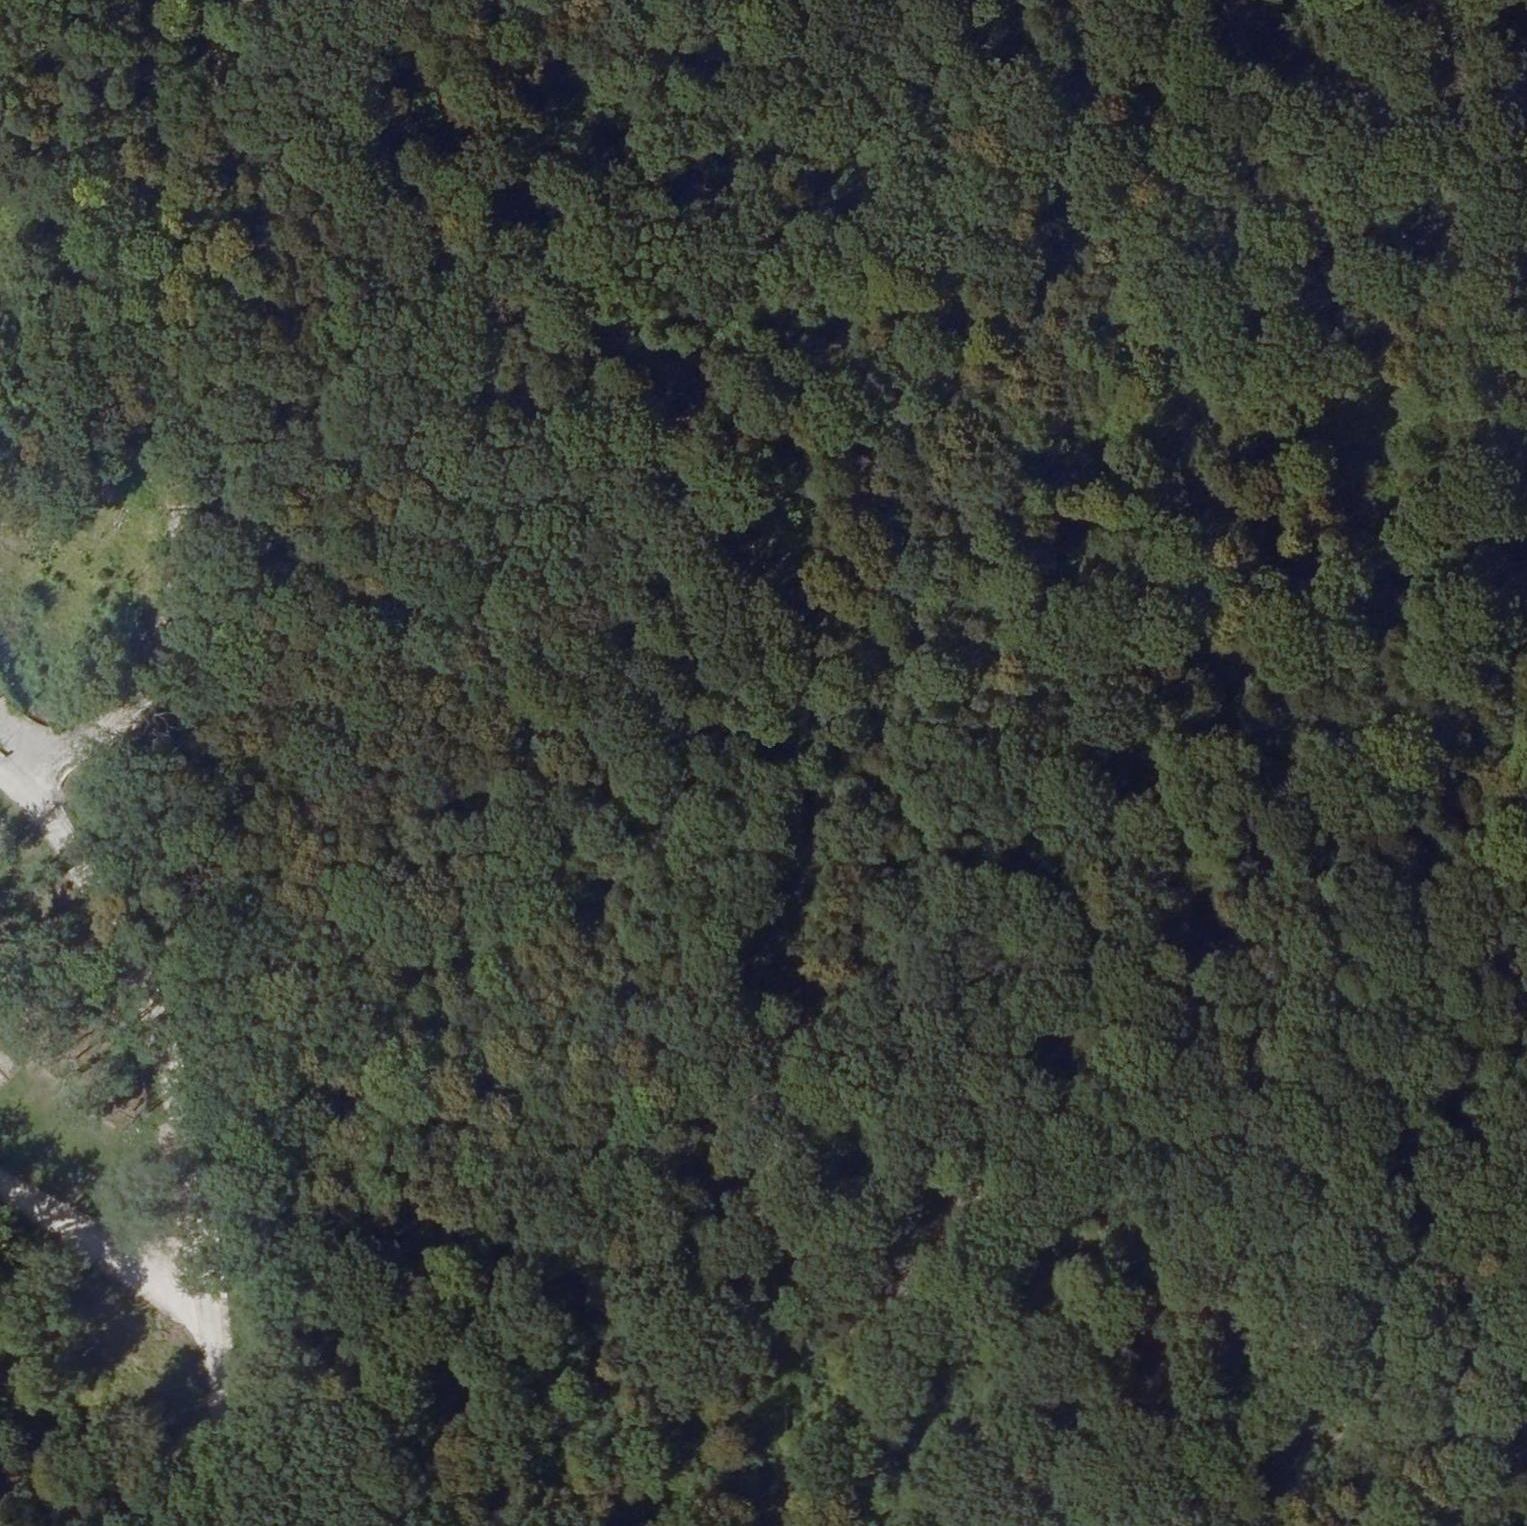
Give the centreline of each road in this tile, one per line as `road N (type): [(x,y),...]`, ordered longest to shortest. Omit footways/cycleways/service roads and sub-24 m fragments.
road 1 (track): [(0,765),(99,866),(143,947),(207,1232),(231,1525)]

